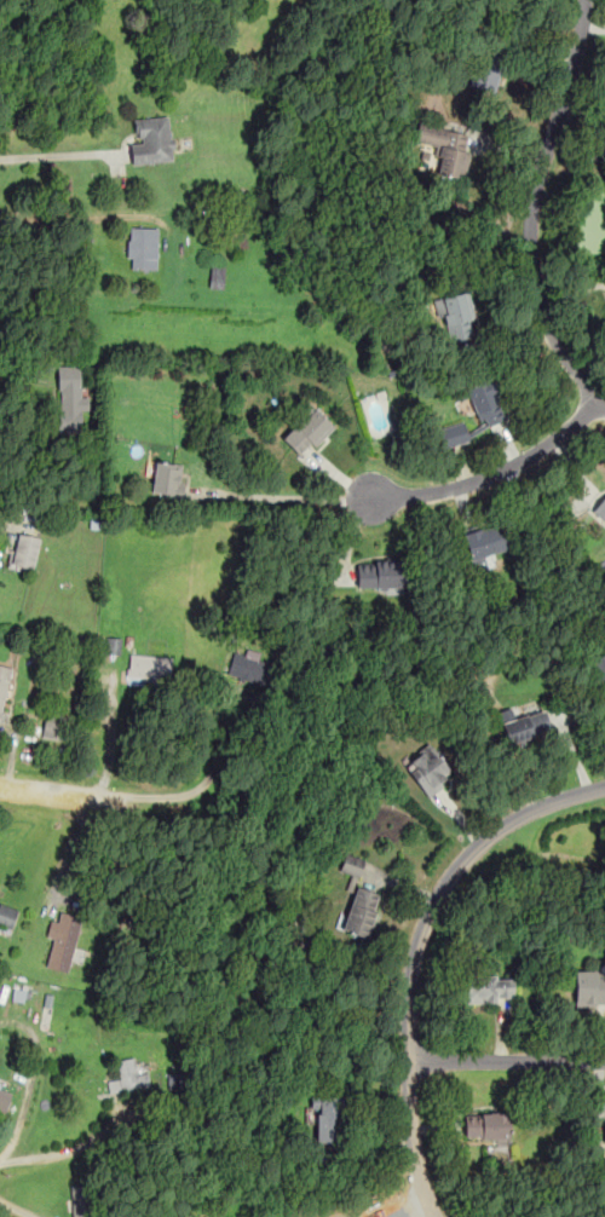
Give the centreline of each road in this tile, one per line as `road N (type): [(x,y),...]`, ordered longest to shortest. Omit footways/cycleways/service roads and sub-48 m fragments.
road 1 (residential): [(435,1216),(415,1161),(408,1013),(436,899),(499,829),(604,786)]
road 2 (residential): [(604,405),(547,323),(529,229),(584,0)]
road 3 (residential): [(600,402),(499,473),(442,490),(368,495)]
road 4 (residential): [(409,1062),(604,1060)]
road 5 (residential): [(0,786),(171,798)]

